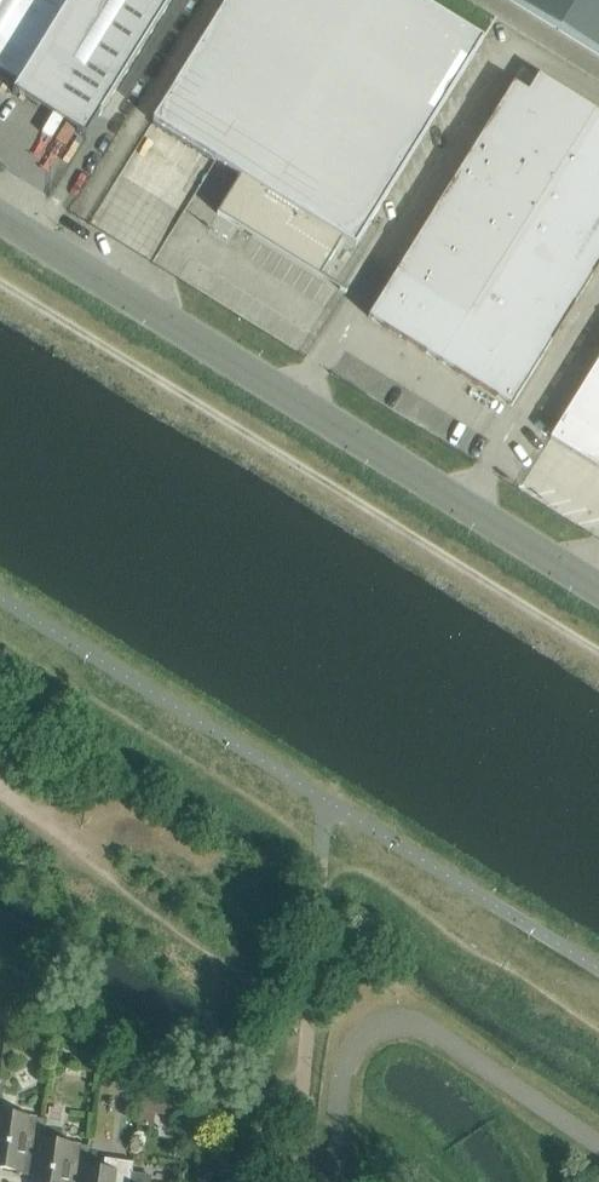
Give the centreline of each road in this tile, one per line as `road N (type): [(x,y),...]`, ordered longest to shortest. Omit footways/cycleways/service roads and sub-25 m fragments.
road 1 (unclassified): [(598,590),(0,220)]

